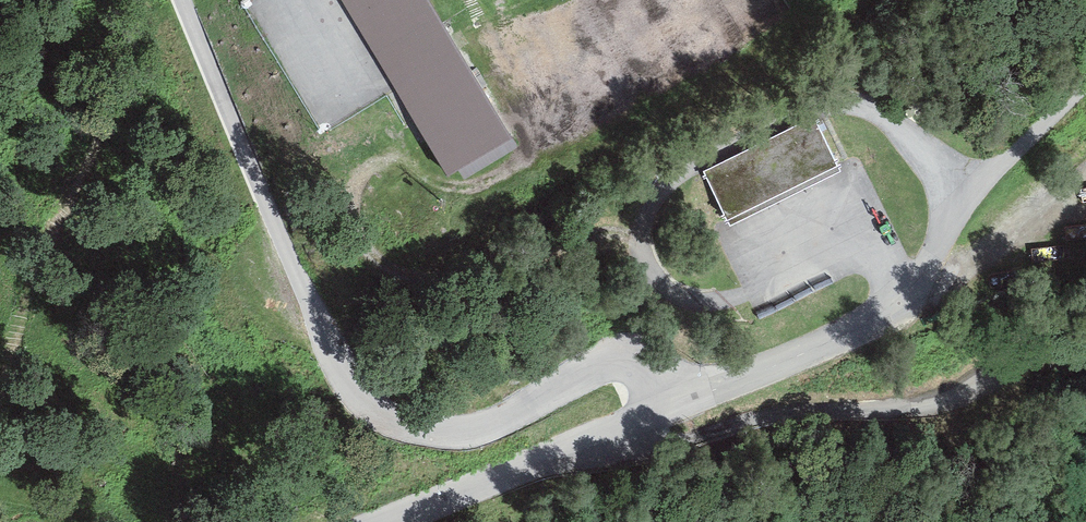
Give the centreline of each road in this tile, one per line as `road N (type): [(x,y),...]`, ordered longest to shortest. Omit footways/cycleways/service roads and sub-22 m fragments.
road 1 (unclassified): [(556,458),(674,402),(660,373),(633,354),(608,356),(475,432),(411,432),(375,416),(340,370),(185,0)]
road 2 (unclassified): [(556,458),(604,478),(621,475),(769,420),(922,399),(974,381),(1085,319)]
road 3 (track): [(920,279),(952,274),(1085,173)]
road 4 (unclassified): [(397,521),(556,458)]

